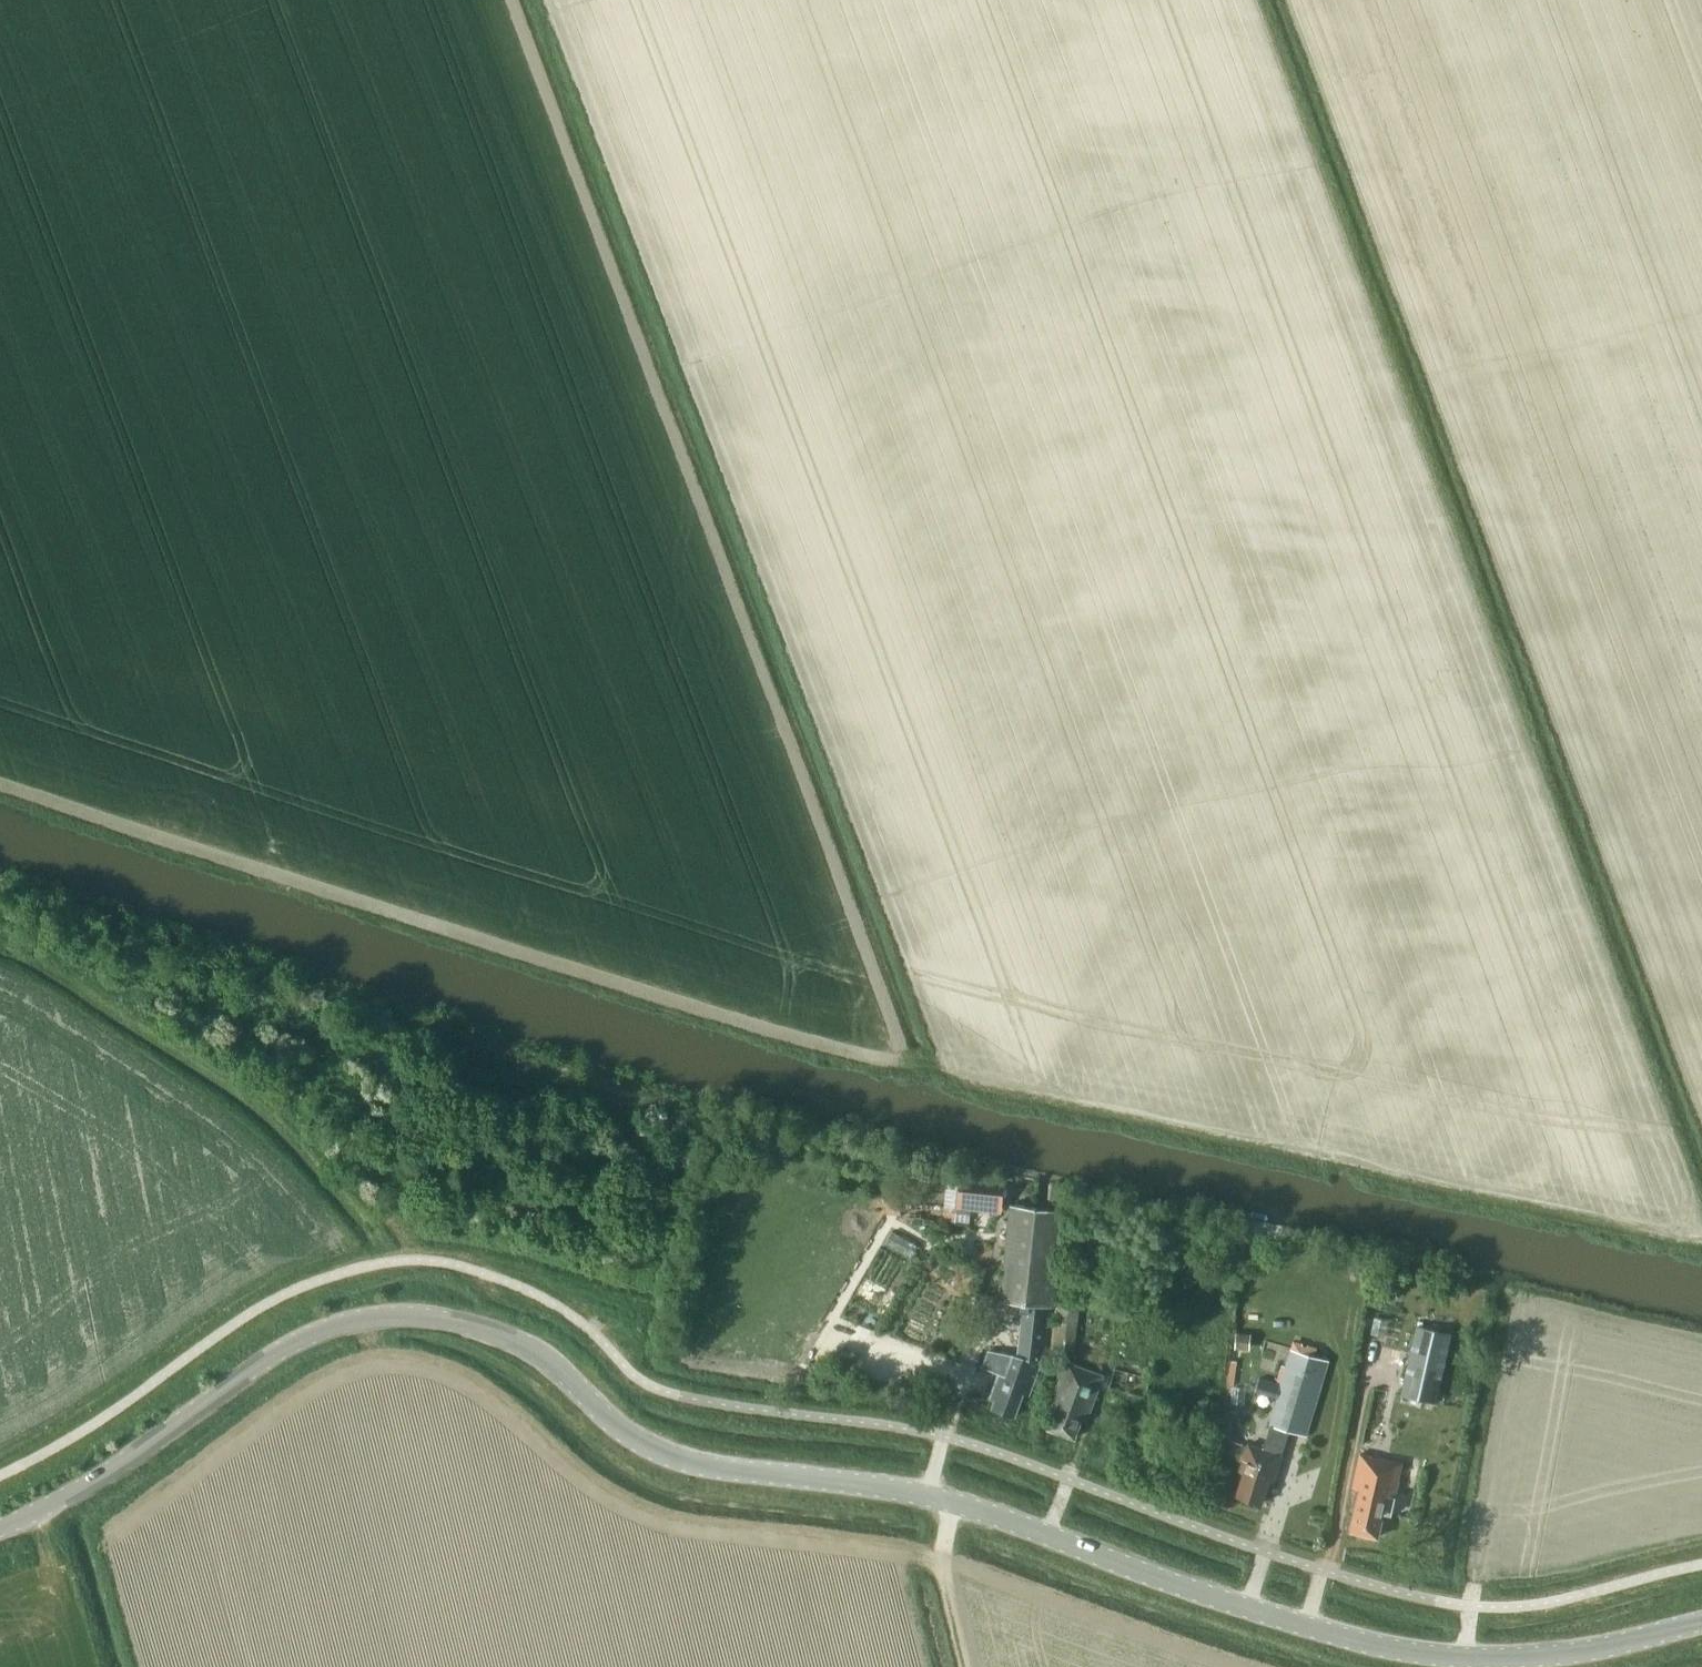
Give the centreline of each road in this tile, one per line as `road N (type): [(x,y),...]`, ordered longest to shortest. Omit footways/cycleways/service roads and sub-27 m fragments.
road 1 (tertiary): [(1701,1621),(1624,1642),(1505,1659),(1367,1644),(1226,1603),(952,1501),(661,1452),(524,1344),(454,1321),(403,1315),(353,1320),(283,1348),(86,1485),(0,1528)]

